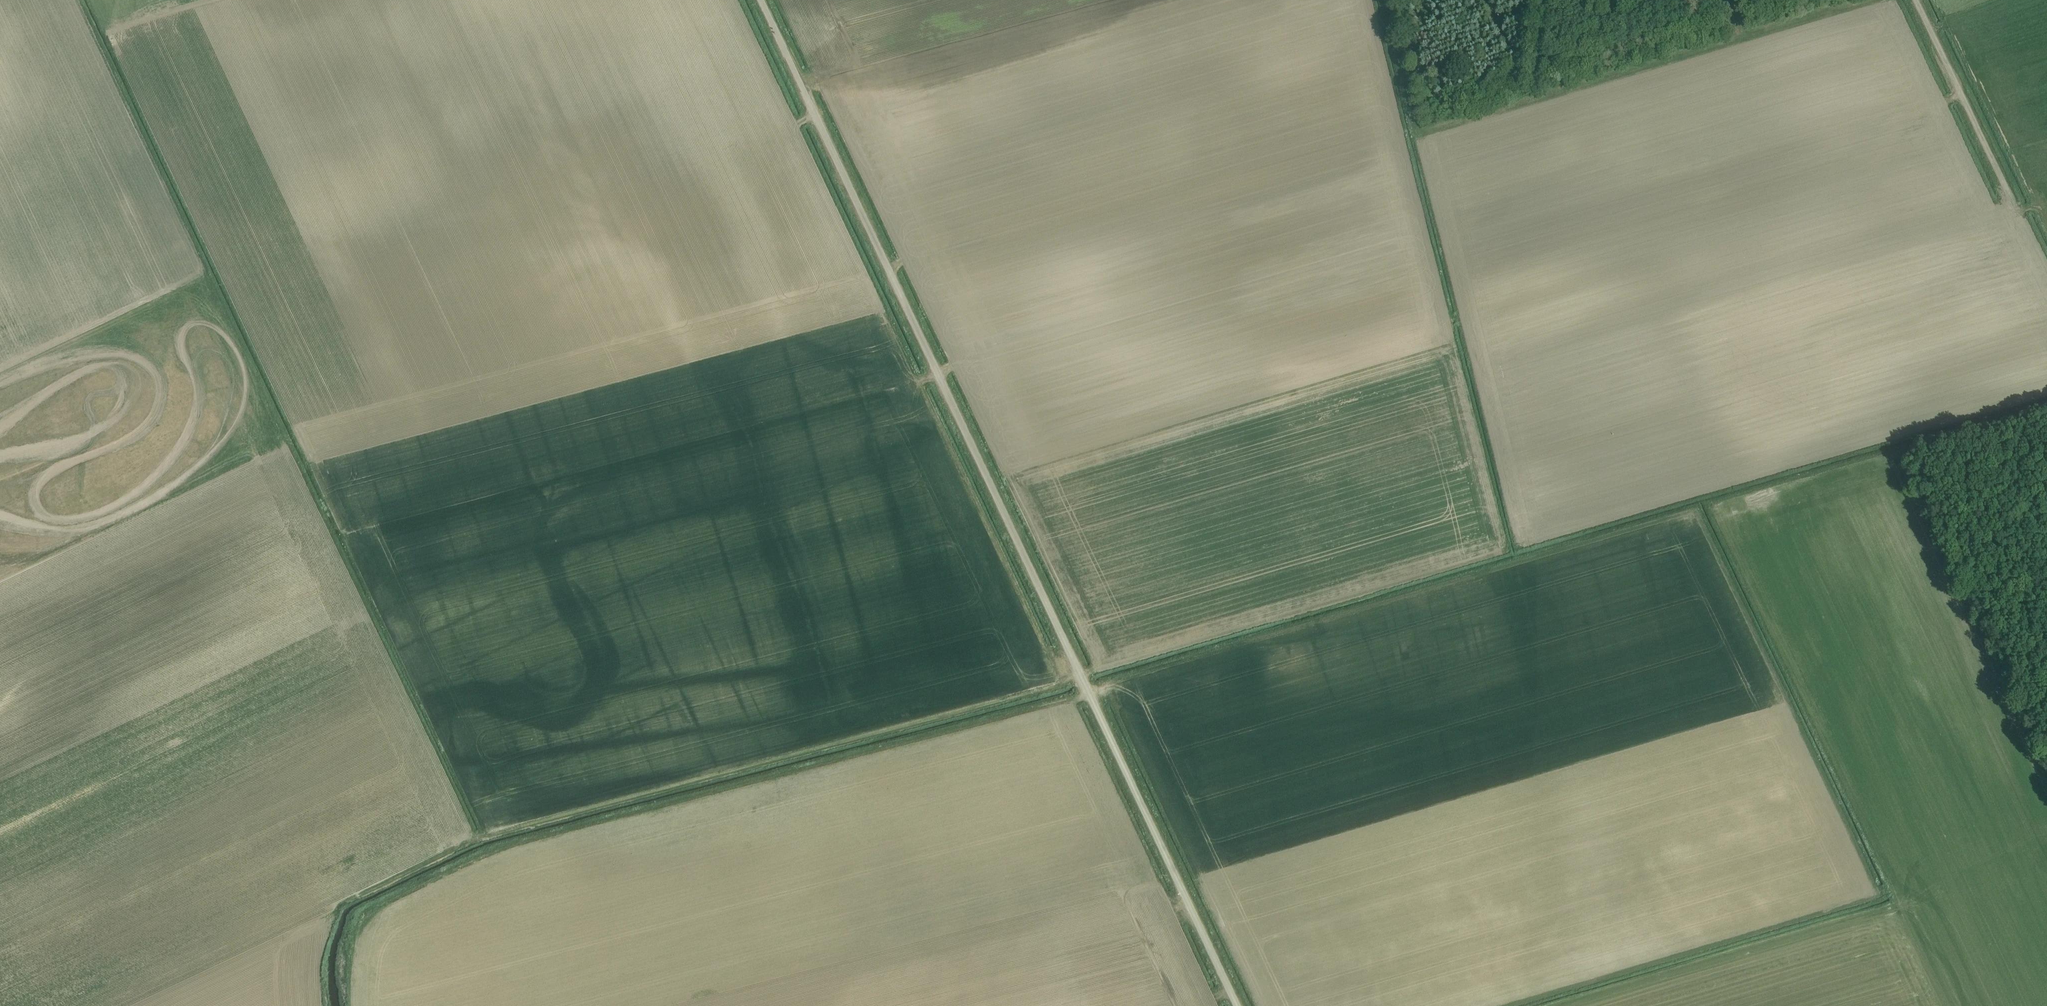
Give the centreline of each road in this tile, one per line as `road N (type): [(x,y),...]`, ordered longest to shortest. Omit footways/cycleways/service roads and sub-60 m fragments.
road 1 (unclassified): [(1233,1005),(761,0)]
road 2 (track): [(1916,0),(2014,207)]

